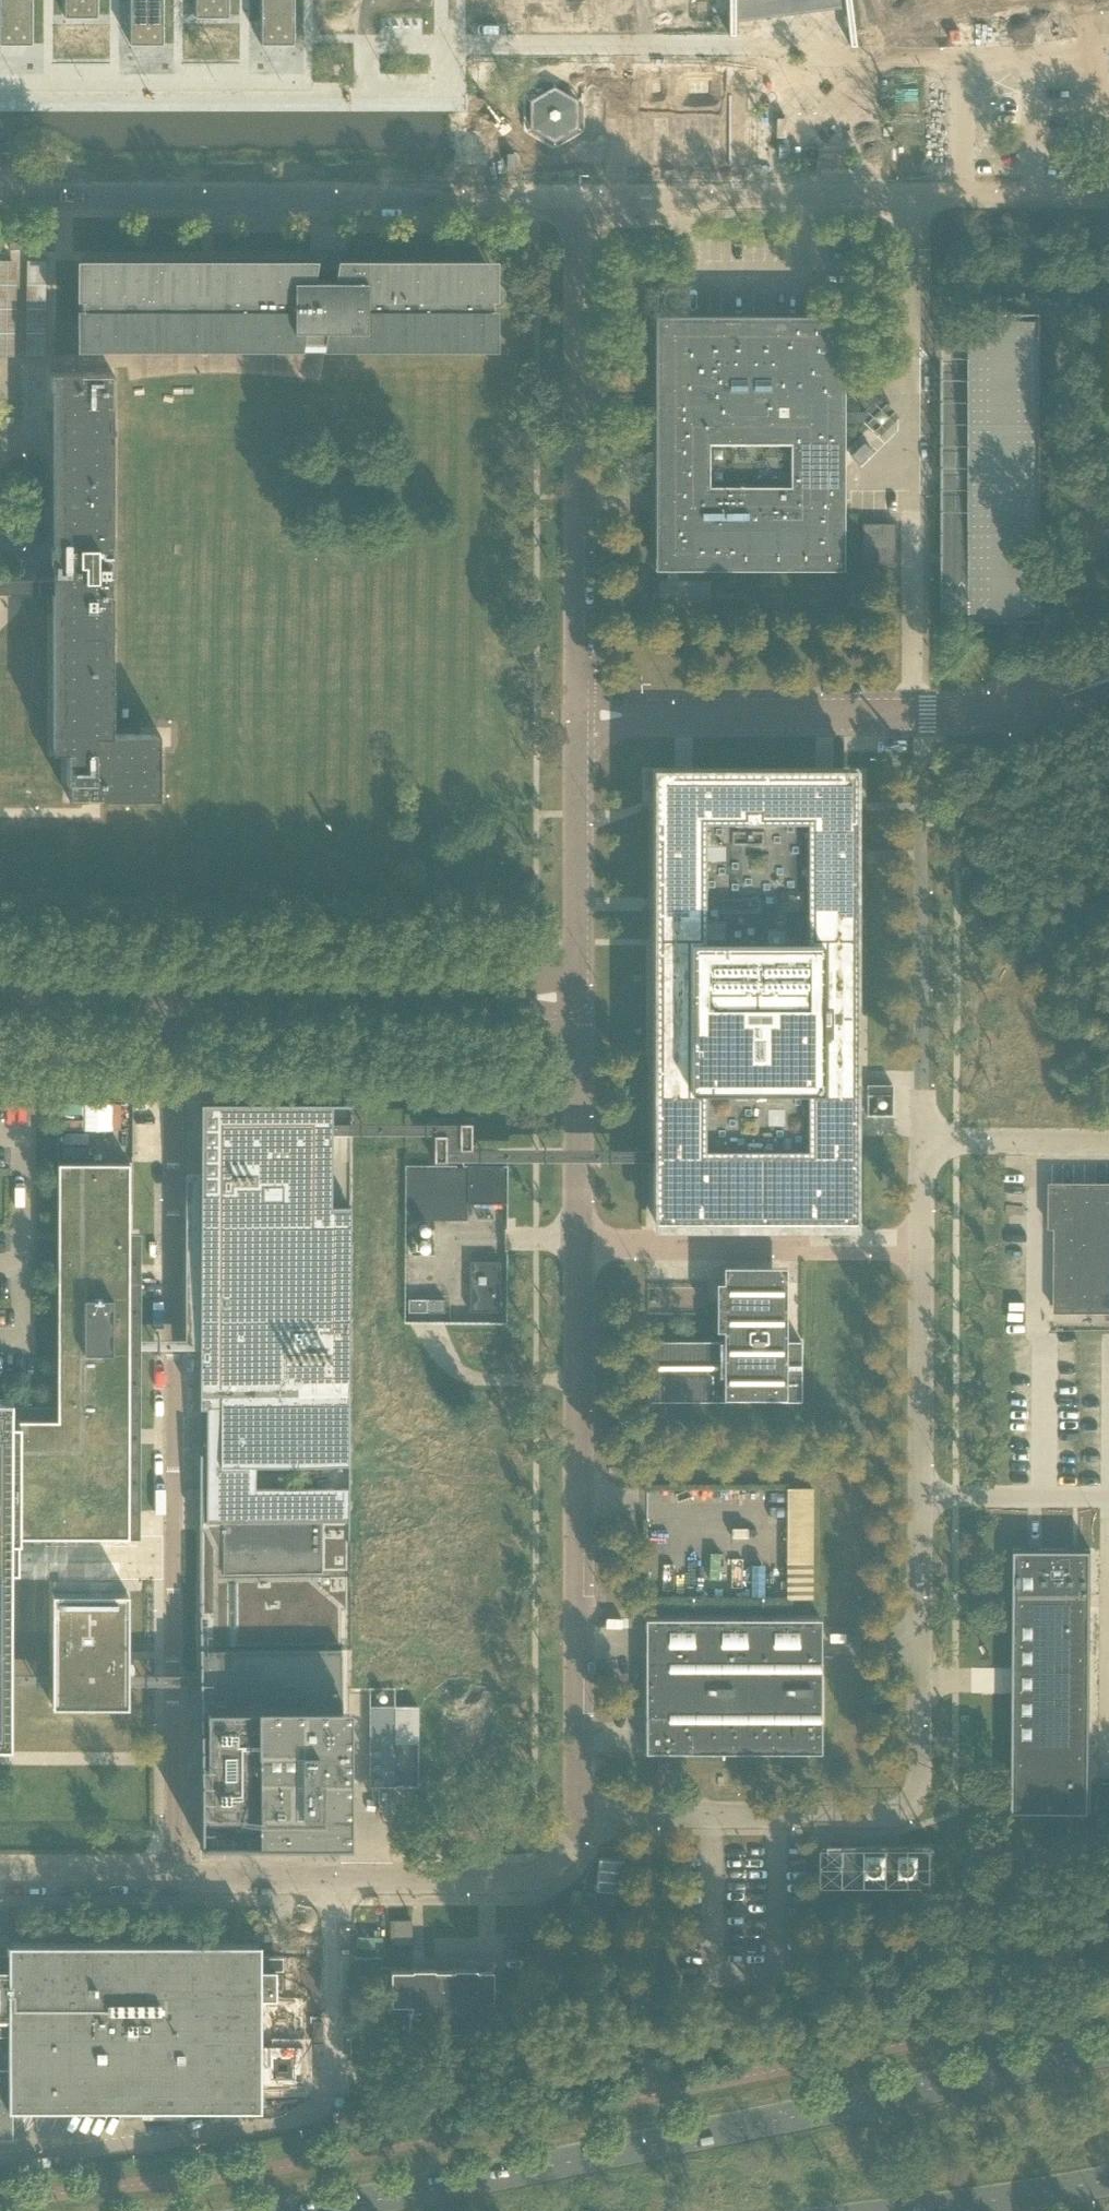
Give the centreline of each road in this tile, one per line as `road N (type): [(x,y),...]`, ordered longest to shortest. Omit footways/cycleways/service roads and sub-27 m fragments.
road 1 (unclassified): [(577,1820),(870,1817),(909,1803),(918,1784),(922,1144),(1108,1145)]
road 2 (unclassified): [(173,1885),(174,998)]
road 3 (unclassified): [(577,1820),(580,999)]
road 4 (secondary): [(1108,2051),(315,2210)]
road 5 (unclassified): [(583,195),(0,196)]
road 6 (unclassified): [(580,715),(583,195)]
road 7 (unclassified): [(918,715),(919,195)]
road 8 (unclassified): [(173,1885),(531,1883),(567,1859),(577,1820)]
road 9 (unclassified): [(174,998),(580,999)]
road 10 (unclassified): [(580,715),(918,715)]
road 11 (unclassified): [(919,195),(583,195)]
road 12 (unclassified): [(580,999),(580,715)]
road 13 (secondary): [(918,2210),(1108,2180)]
road 14 (unclassified): [(1108,194),(919,195)]
road 15 (unclassified): [(0,997),(174,998)]
road 16 (unclassified): [(0,1883),(173,1885)]
road 17 (unclassified): [(1108,660),(969,713)]
road 18 (unclassified): [(969,713),(1108,690)]

